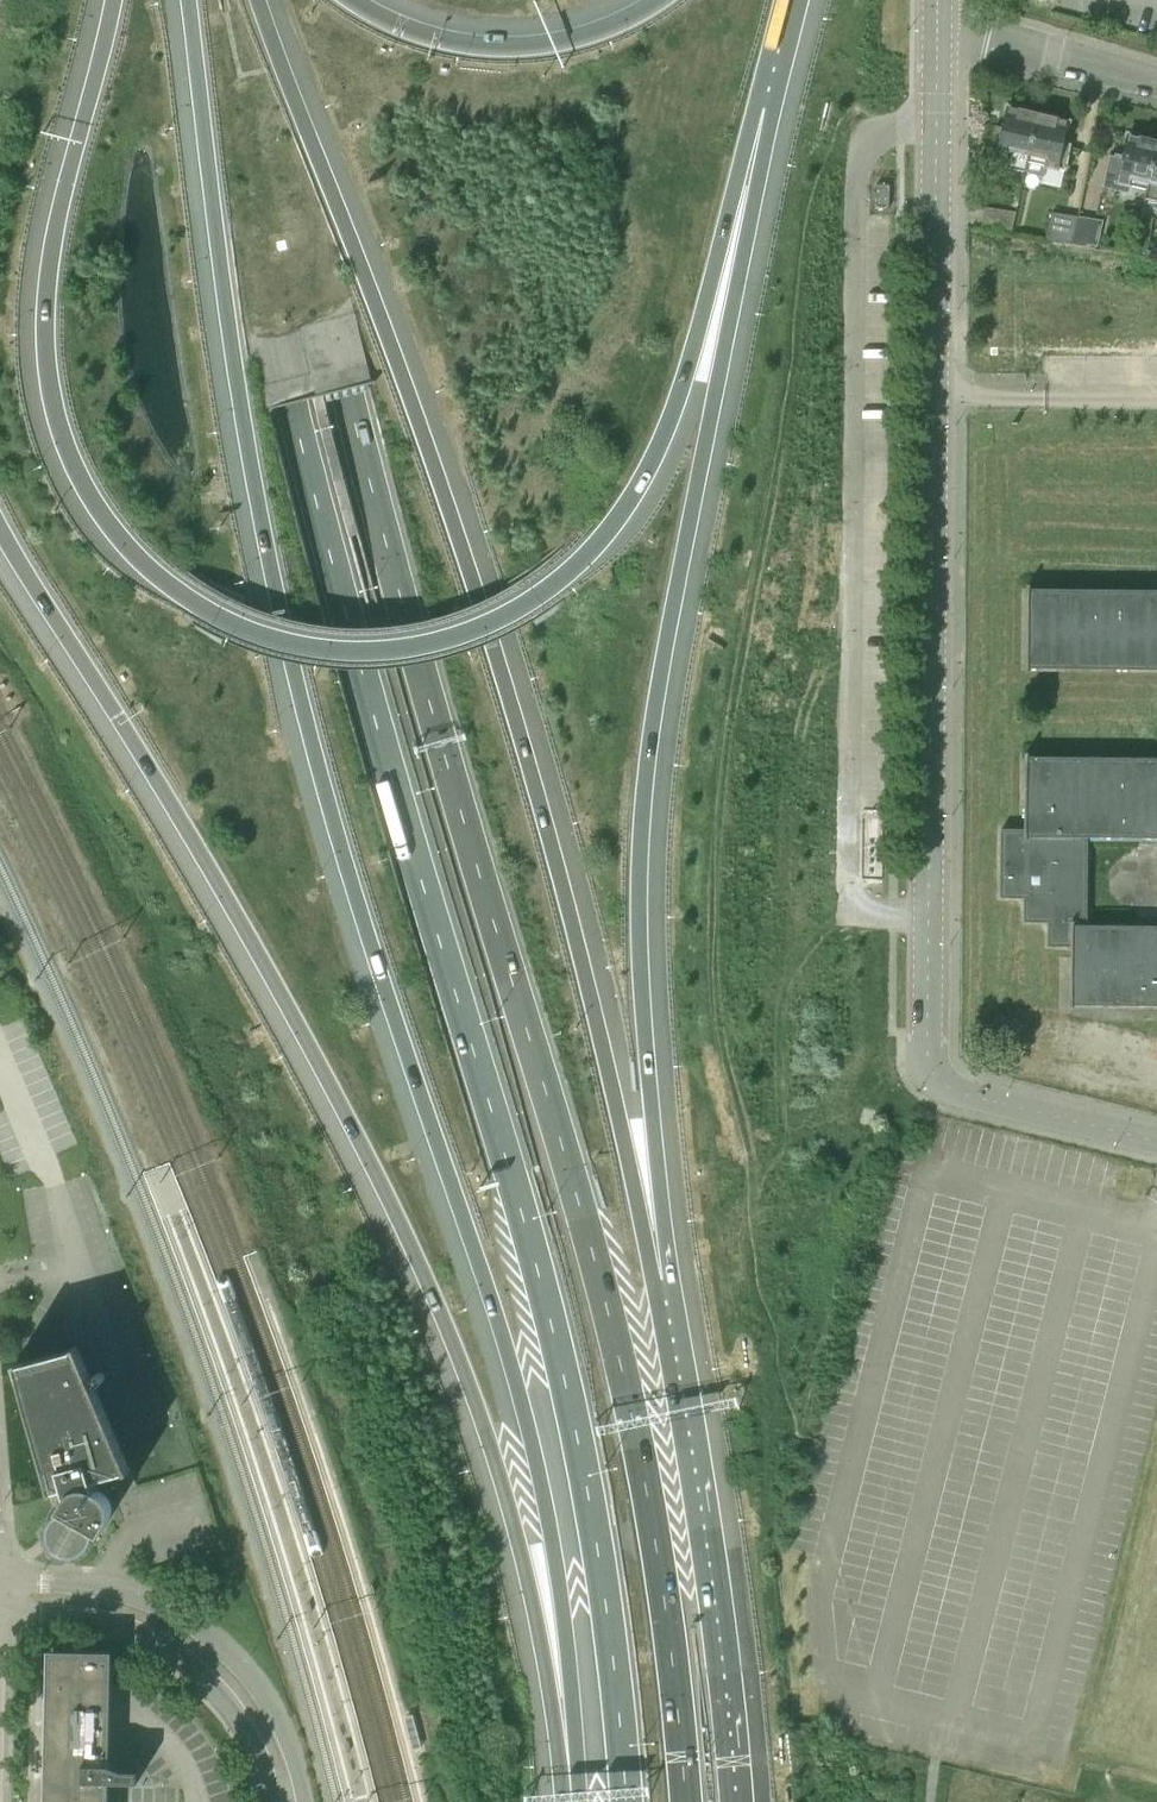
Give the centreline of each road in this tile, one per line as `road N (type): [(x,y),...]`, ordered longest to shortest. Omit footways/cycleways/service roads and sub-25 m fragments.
road 1 (motorway): [(684,1801),(642,1468),(606,1302),(382,532),(260,0)]
road 2 (motorway): [(204,0),(327,555),(550,1318),(589,1495),(627,1801)]
road 3 (trunk): [(189,0),(241,409),(282,630),(404,1049),(523,1410),(561,1601),(575,1755)]
road 4 (trunk): [(115,0),(51,247),(51,398),(71,456),(122,539),(222,617),(291,641),(364,649),(437,639),(504,616),(586,562),(634,501),(668,431),(763,115)]
road 5 (trunk): [(0,529),(273,978),(430,1286),(485,1428),(575,1755)]
road 6 (trunk): [(654,1281),(587,964),(530,766),(395,347),(260,0)]
road 7 (tertiary): [(1156,1139),(947,1083),(929,1059),(937,29)]
road 8 (trunk): [(654,1281),(646,888),(654,772),(755,204),(763,115)]
road 9 (trunk): [(727,1801),(700,1544),(654,1281)]
road 10 (tertiary): [(290,1801),(251,1703),(184,1637),(104,1603),(0,1592)]
road 11 (trunk): [(654,0),(602,28),(521,43),(429,31),(359,0)]
road 12 (residential): [(1156,79),(937,29)]

